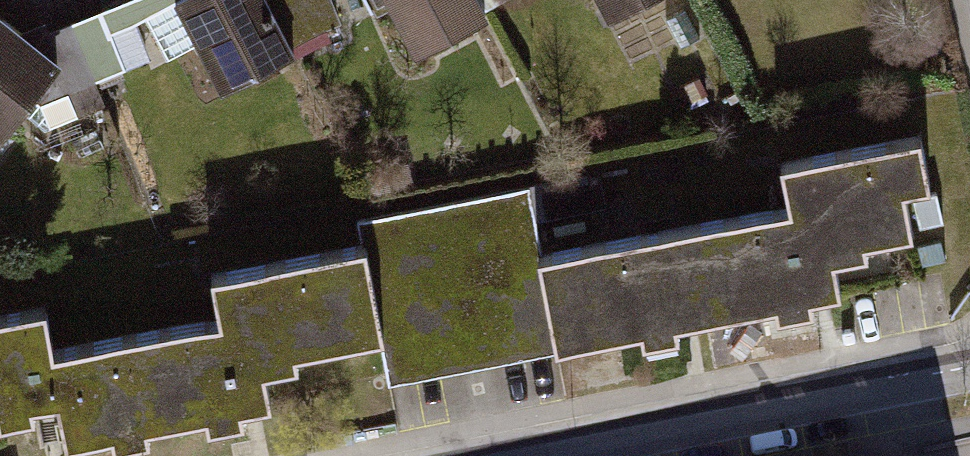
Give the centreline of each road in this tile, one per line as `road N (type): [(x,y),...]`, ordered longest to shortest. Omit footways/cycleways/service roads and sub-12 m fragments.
road 1 (residential): [(969,361),(504,455)]

